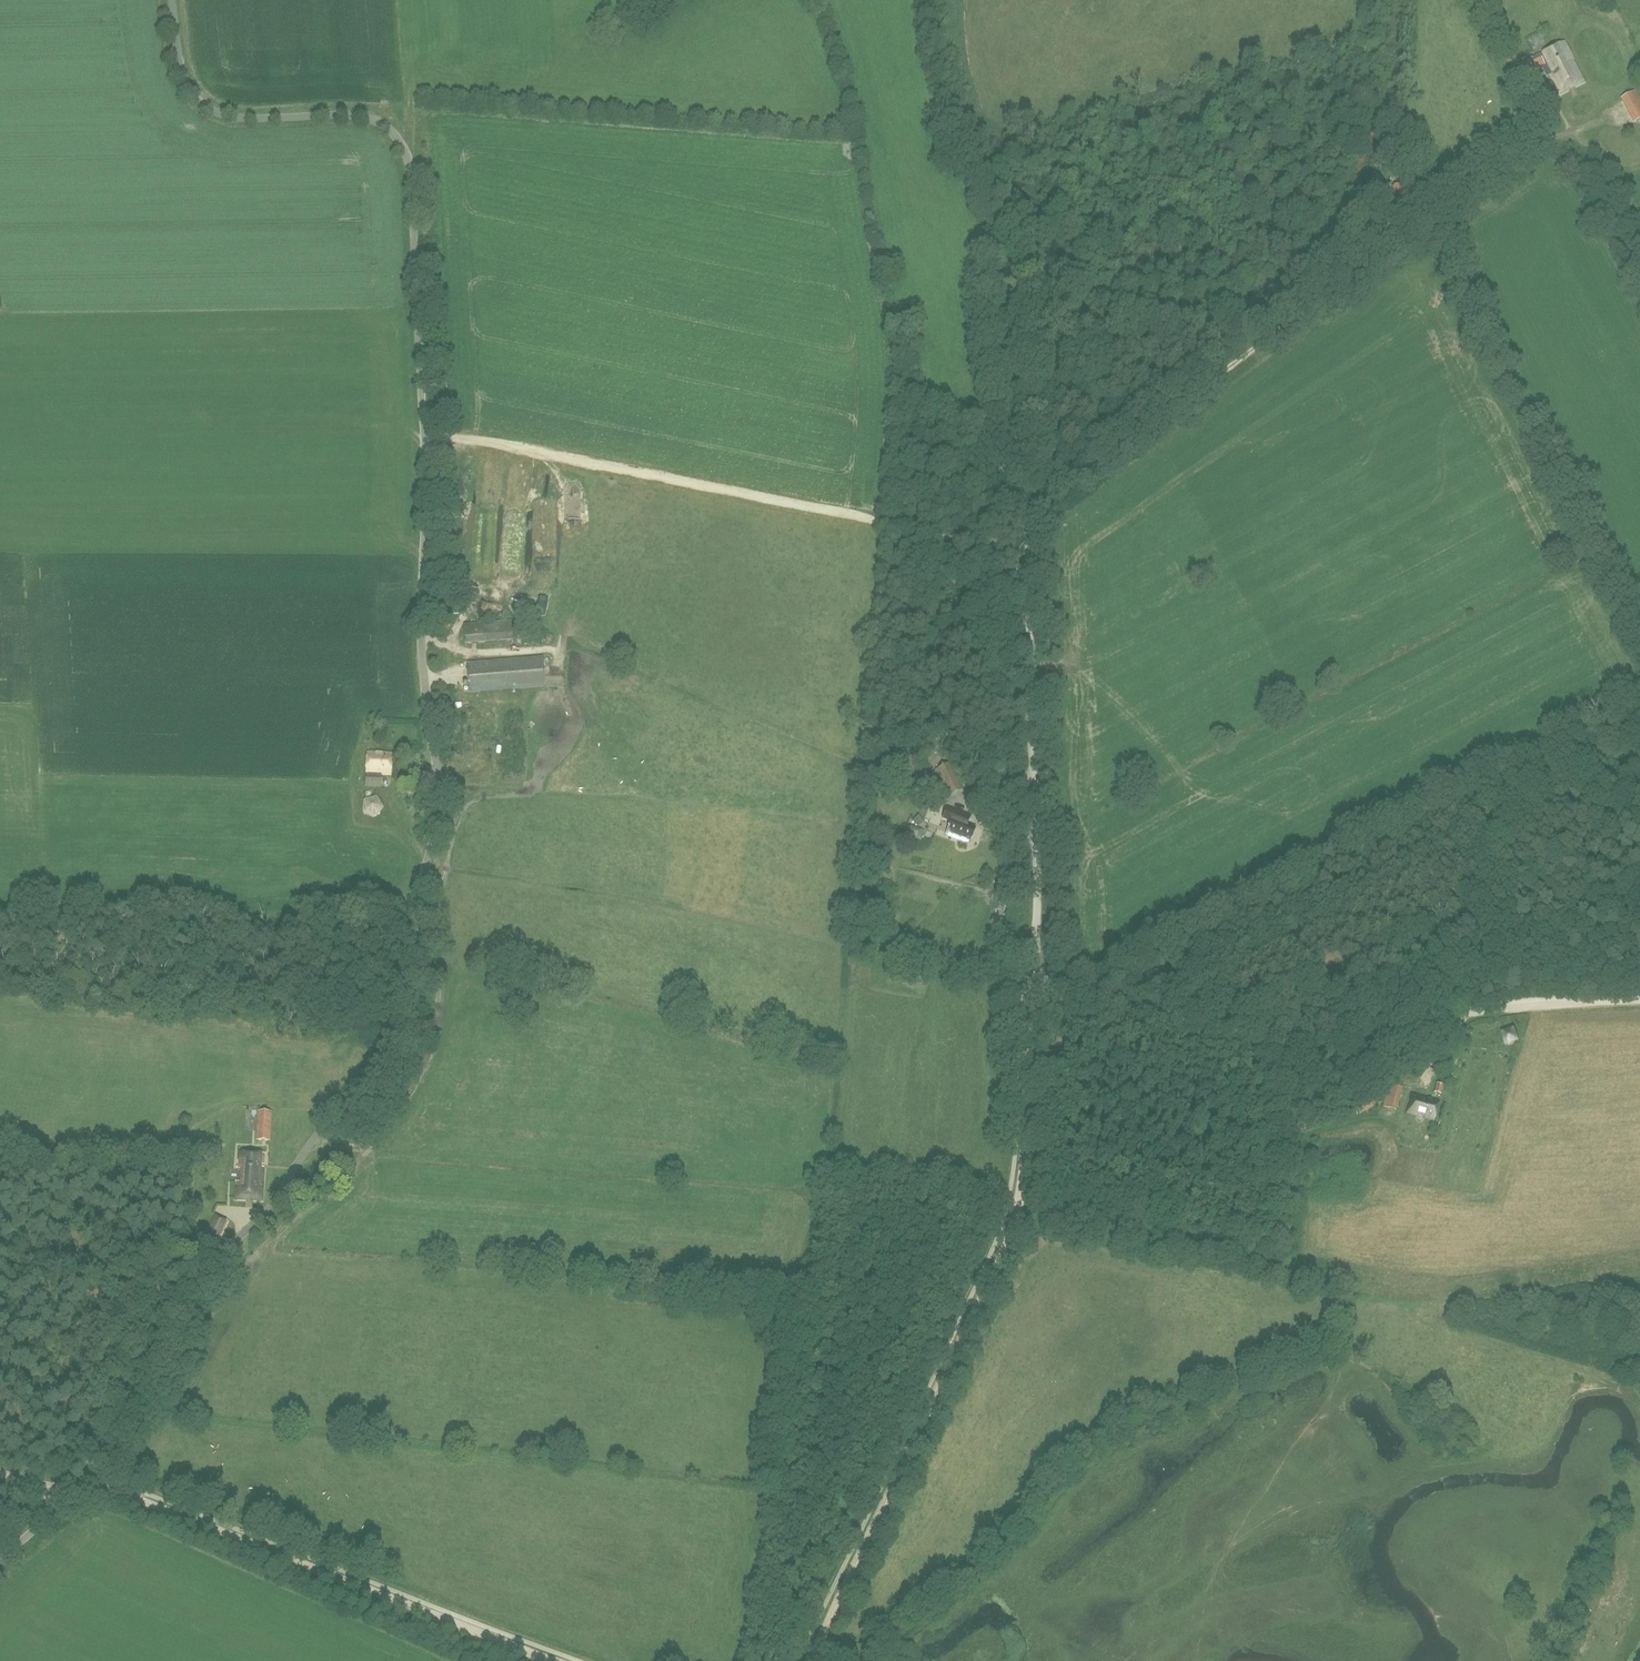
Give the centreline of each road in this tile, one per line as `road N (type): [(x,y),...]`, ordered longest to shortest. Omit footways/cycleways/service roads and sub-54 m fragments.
road 1 (unclassified): [(0,1565),(85,1484),(203,1278),(270,1215),(313,1148),(383,1073),(444,820),(429,701),(409,157),(396,134),(369,119),(236,120),(210,112),(183,80),(171,0)]
road 2 (track): [(808,1660),(1005,1248),(1022,1179),(1030,1004),(1038,987)]
road 3 (track): [(1544,139),(989,546)]
road 4 (track): [(425,436),(989,546),(1012,557),(1028,580)]
road 5 (track): [(1639,1003),(1264,1028),(1038,987)]
road 6 (track): [(85,1484),(556,1660)]
road 7 (track): [(1038,987),(1028,580)]

